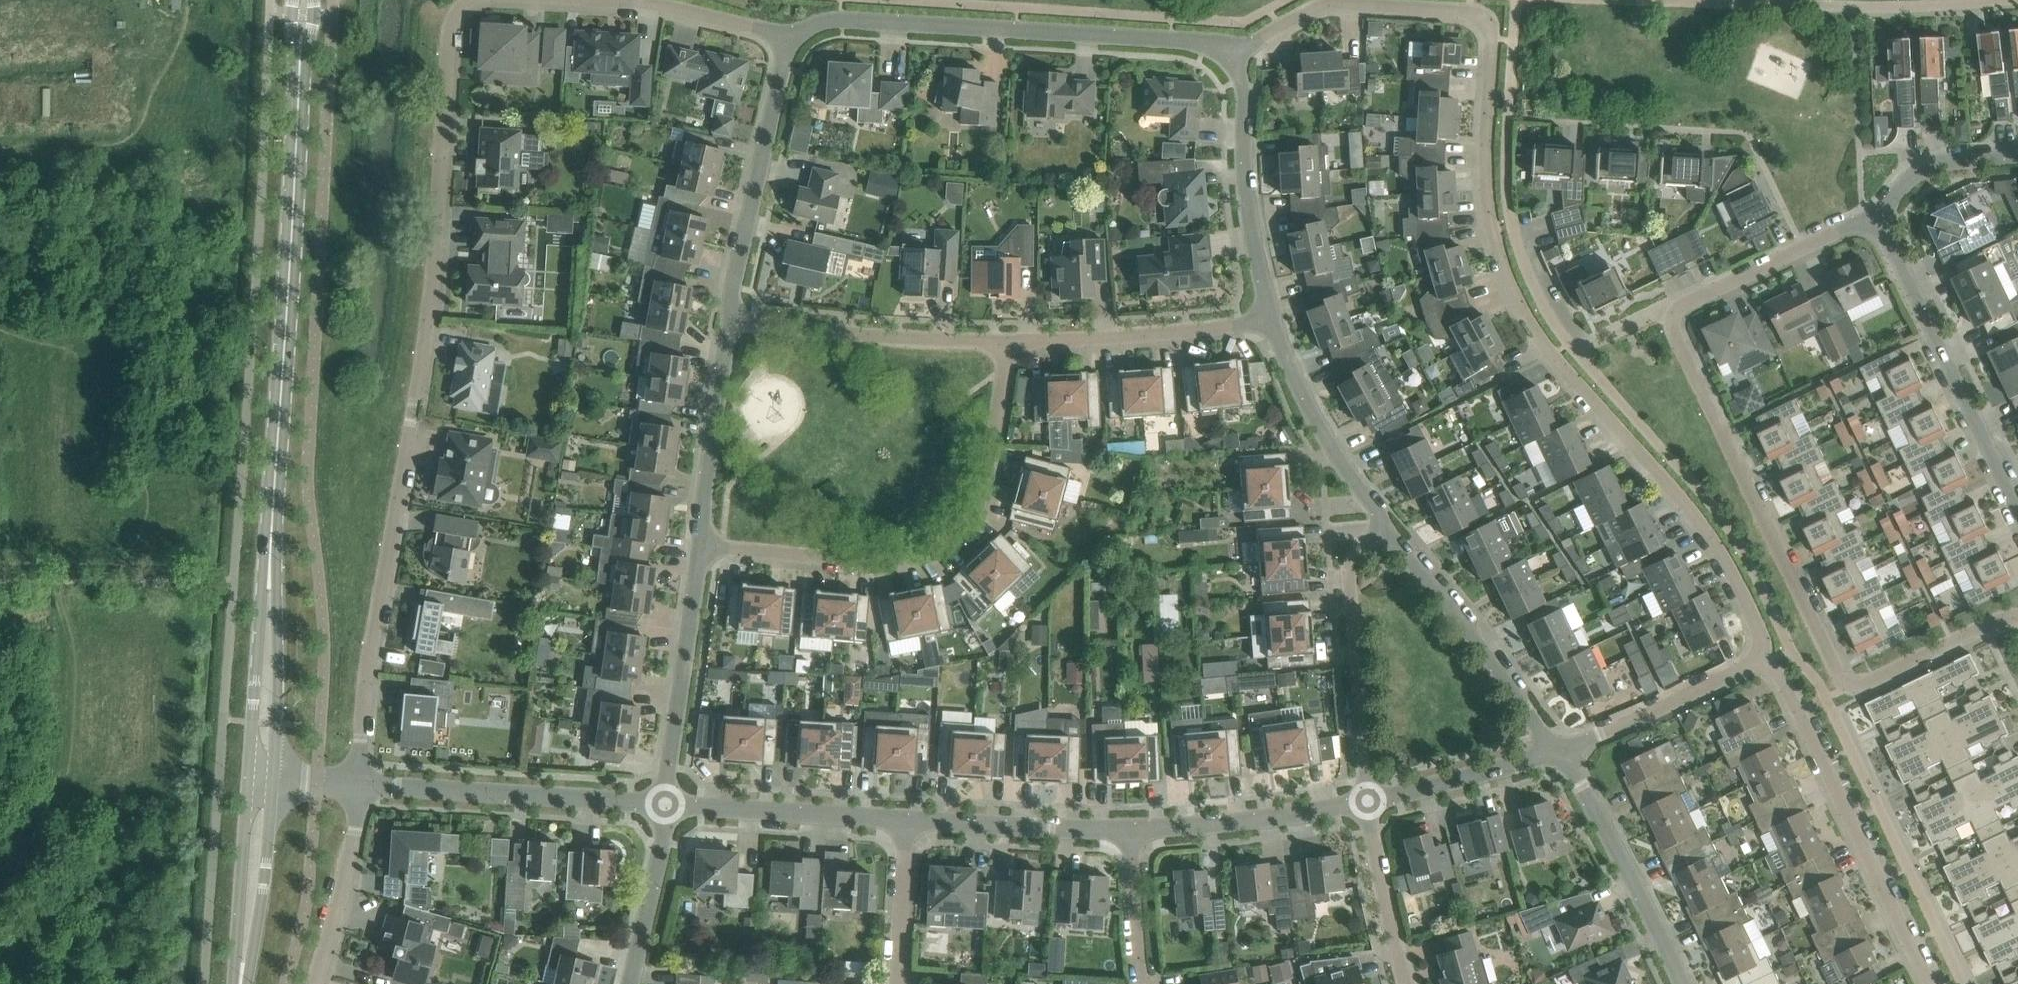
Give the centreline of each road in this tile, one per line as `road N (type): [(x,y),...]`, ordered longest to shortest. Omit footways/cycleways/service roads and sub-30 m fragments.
road 1 (residential): [(1769,666),(1698,522),(1554,356),(1513,288),(1495,242),(1485,173),(1492,39),(1483,21),(1460,8),(1334,2),(1233,61)]
road 2 (residential): [(1875,215),(1688,303),(1674,330),(1847,687),(2017,617)]
road 3 (residential): [(476,0),(452,30),(415,420),(364,682),(358,785)]
road 4 (tertiary): [(270,567),(298,53)]
road 5 (residential): [(700,547),(876,564),(918,558),(954,539),(974,517),(986,482),(1004,343)]
road 6 (residential): [(787,41),(843,19),(1185,38),(1233,61)]
road 7 (residential): [(1927,983),(1769,666)]
road 8 (residential): [(2017,515),(1875,215)]
road 9 (residential): [(358,785),(665,806)]
road 10 (residential): [(1366,804),(1343,631),(1346,563),(1382,519)]
road 11 (residential): [(1382,519),(1559,752)]
road 12 (residential): [(729,320),(787,41)]
road 13 (residential): [(1004,343),(729,320)]
road 14 (residential): [(1233,61),(1244,80),(1253,240),(1270,325)]
road 15 (residential): [(1270,325),(1004,343)]
road 16 (residential): [(665,806),(700,547)]
road 17 (residential): [(1559,752),(1627,871),(1678,983)]
road 18 (residential): [(665,806),(908,821)]
road 19 (residential): [(1131,838),(1366,804)]
road 20 (residential): [(787,41),(657,4),(561,0)]
road 21 (residential): [(700,547),(729,320)]
road 22 (residential): [(1559,752),(1769,666)]
road 23 (residential): [(1270,325),(1339,459),(1382,519)]
road 24 (residential): [(908,821),(1131,838)]
road 25 (tertiary): [(274,779),(278,631),(270,567)]
road 26 (tertiary): [(270,567),(248,777)]
road 27 (tertiary): [(248,777),(238,983)]
road 28 (tertiary): [(245,983),(274,779)]
road 29 (residential): [(358,785),(341,924),(322,983)]
road 30 (residential): [(1366,804),(1559,752)]
road 31 (residential): [(1408,983),(1366,804)]
road 32 (residential): [(632,983),(665,806)]
road 33 (residential): [(895,983),(908,821)]
road 34 (residential): [(2017,153),(1916,174),(1875,215)]
road 35 (residential): [(1144,983),(1131,838)]

